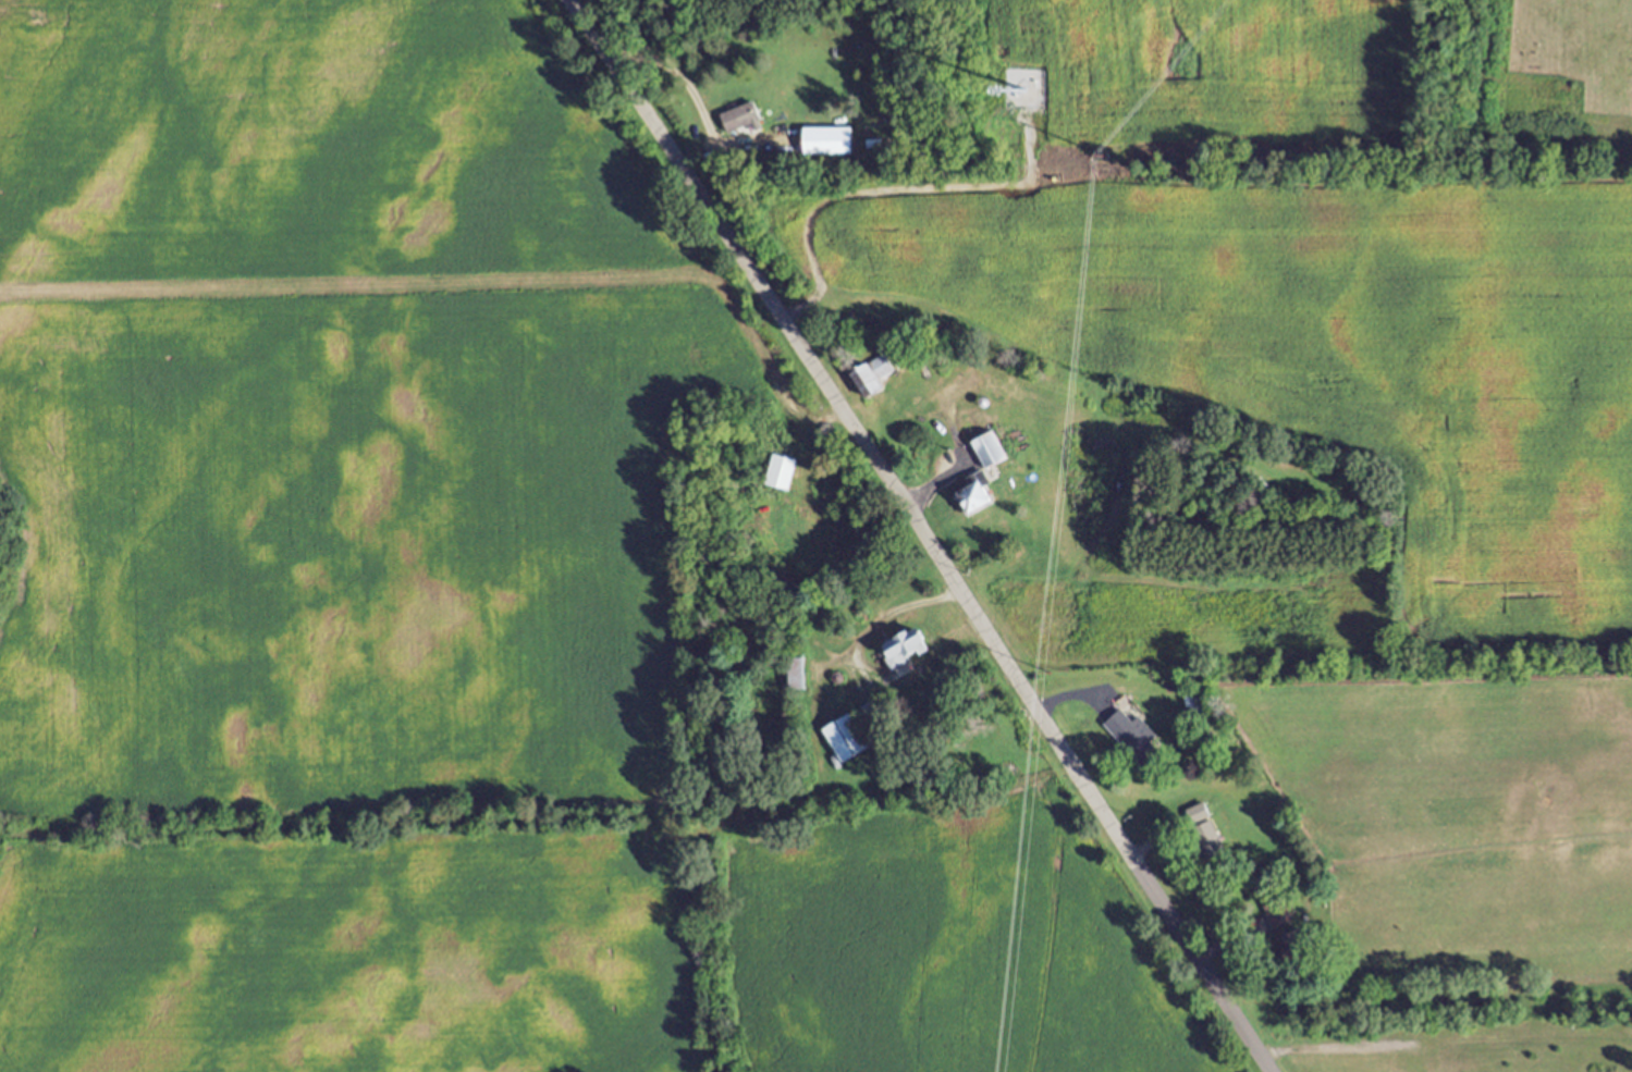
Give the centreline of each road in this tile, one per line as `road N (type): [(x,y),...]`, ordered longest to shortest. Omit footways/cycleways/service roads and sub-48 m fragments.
road 1 (residential): [(1269,1071),(659,133)]
road 2 (residential): [(659,133),(567,0)]

